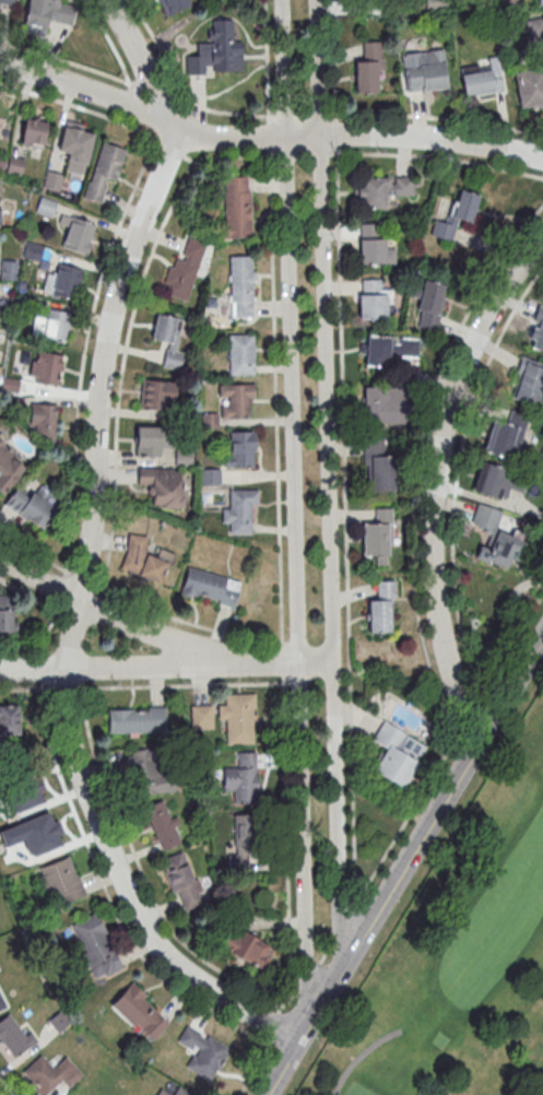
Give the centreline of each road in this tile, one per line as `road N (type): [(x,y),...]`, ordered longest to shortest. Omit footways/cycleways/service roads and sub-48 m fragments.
road 1 (residential): [(297,1040),(146,934),(76,769),(64,720),(62,661),(93,504),(99,372),(115,296),(174,127),(104,0)]
road 2 (residential): [(282,0),(308,1021)]
road 3 (residential): [(340,965),(316,0)]
road 4 (residential): [(542,159),(425,138),(193,136),(0,67)]
road 5 (tertiary): [(264,1094),(542,634)]
road 6 (residential): [(491,720),(455,686),(439,634),(430,584),(434,481),(455,381),(491,306),(542,233)]
road 7 (residential): [(231,666),(96,612),(0,550)]
road 8 (residential): [(231,666),(0,670)]

